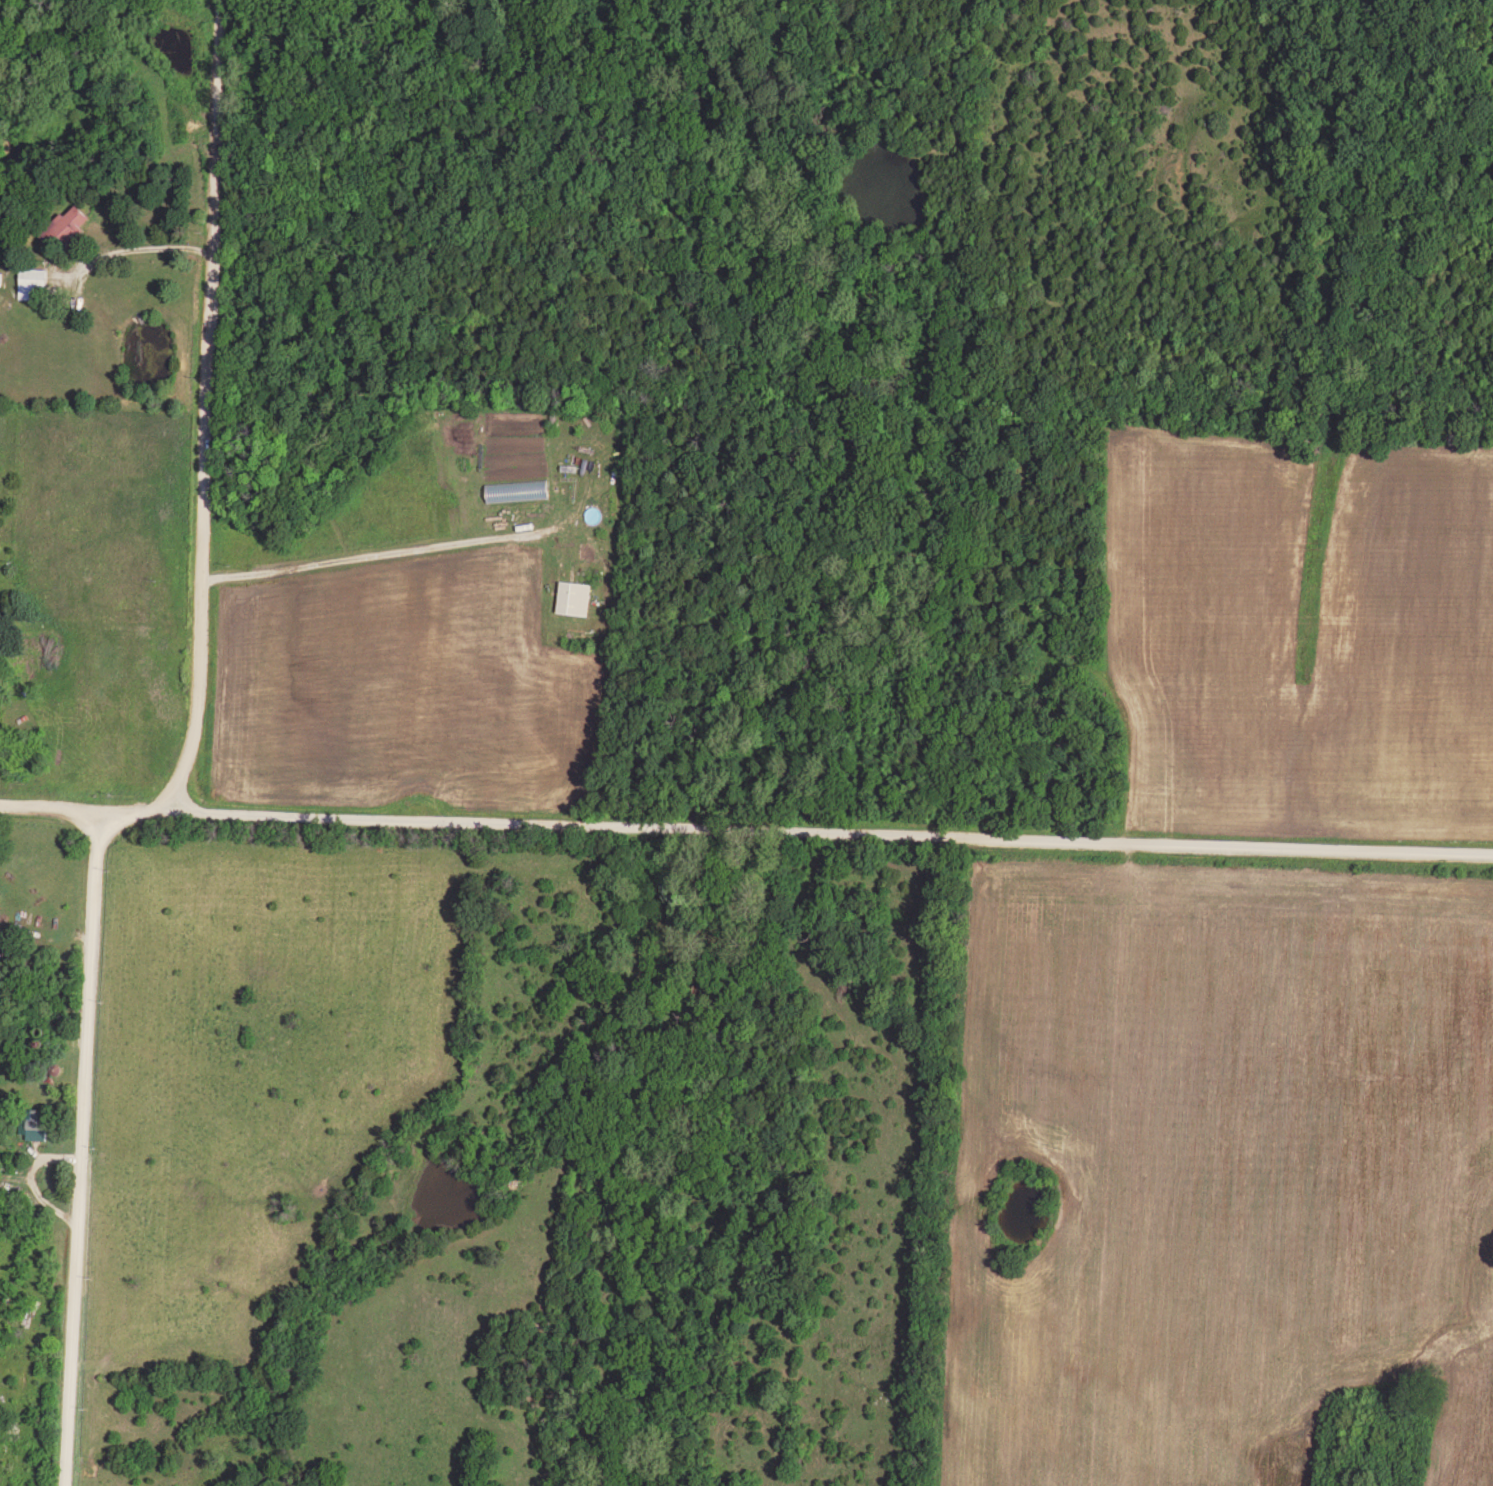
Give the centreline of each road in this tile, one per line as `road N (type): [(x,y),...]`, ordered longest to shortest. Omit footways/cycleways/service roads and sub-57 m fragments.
road 1 (residential): [(1492,852),(564,831),(0,804)]
road 2 (residential): [(153,811),(178,782),(199,708),(220,0)]
road 3 (residential): [(67,1485),(98,811)]

